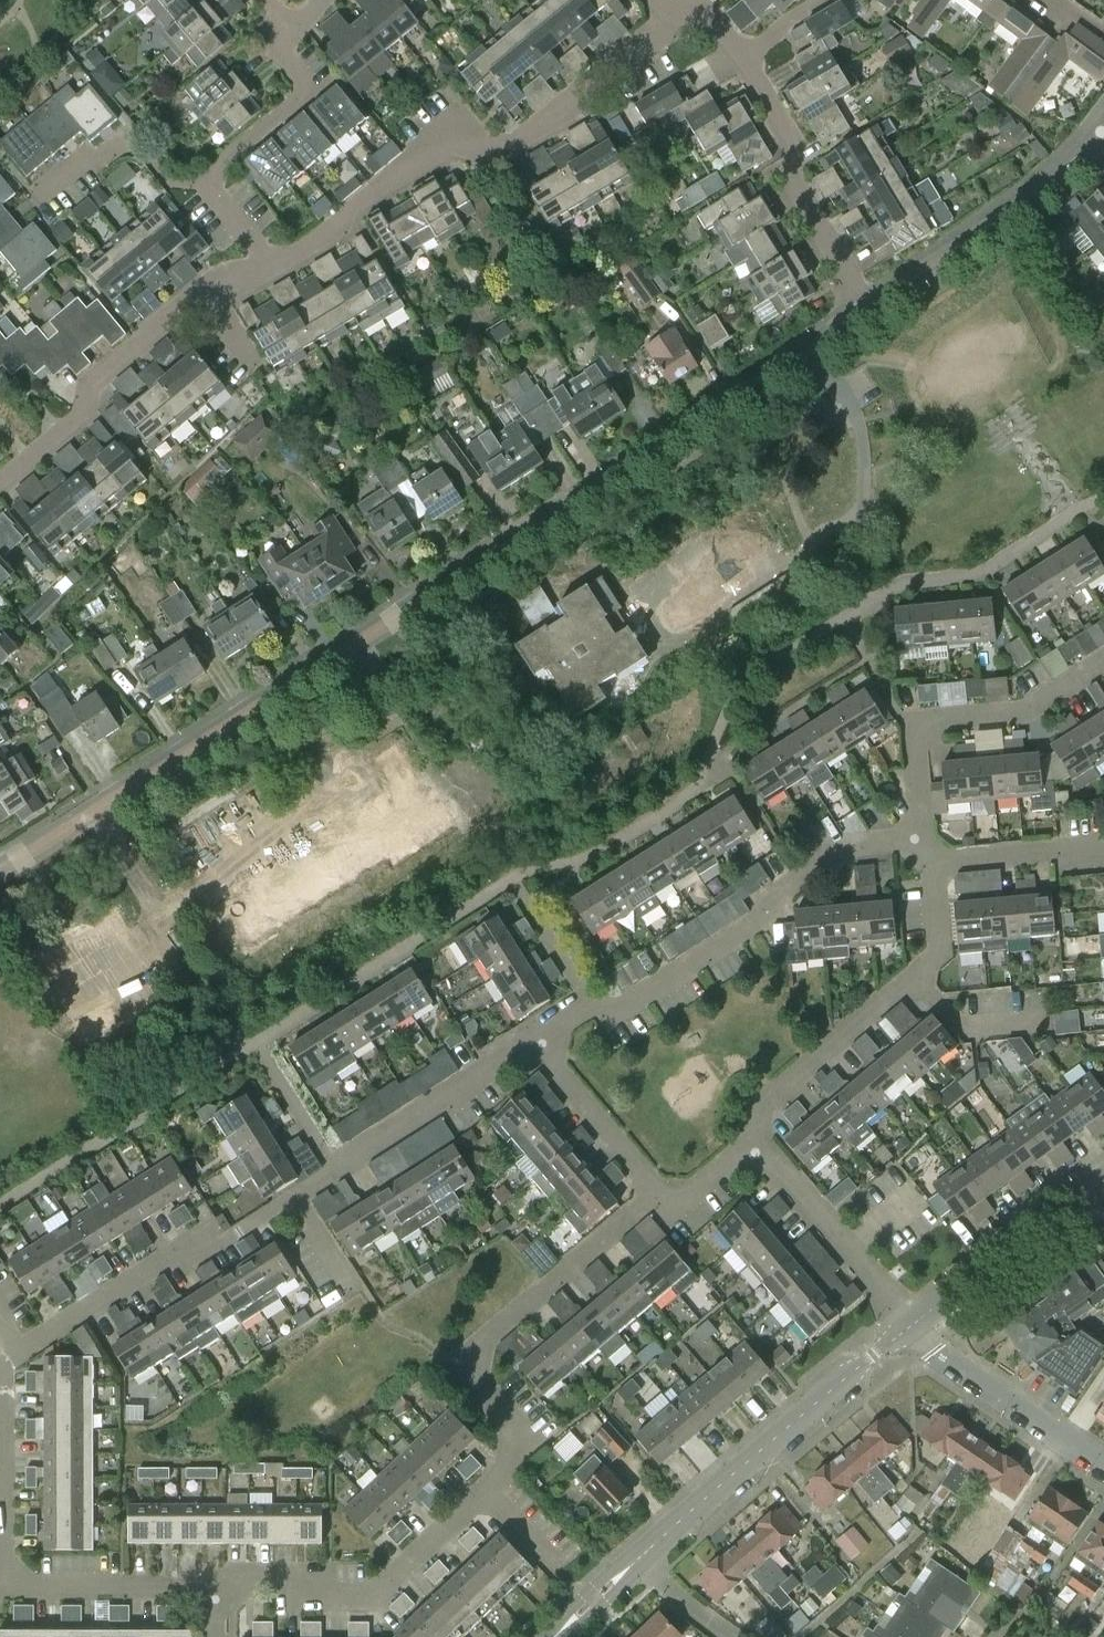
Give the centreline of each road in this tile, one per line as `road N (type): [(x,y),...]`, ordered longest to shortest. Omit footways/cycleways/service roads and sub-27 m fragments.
road 1 (residential): [(0,872),(869,312)]
road 2 (residential): [(214,1589),(258,1574),(287,1575),(333,1595),(372,1595),(506,1470),(517,1445),(509,1417),(481,1387),(472,1363),(486,1338),(659,1193)]
road 3 (residential): [(3,1356),(167,1257),(228,1240),(537,1039)]
road 4 (residential): [(273,264),(441,138),(512,140),(668,11)]
road 5 (residential): [(537,1039),(586,1008),(614,1014),(764,918),(767,899),(854,845),(912,838)]
road 6 (residential): [(756,1144),(765,1102),(932,957),(939,942),(937,863)]
road 7 (residential): [(0,478),(80,412),(83,383),(172,307),(273,264)]
road 8 (residential): [(639,1556),(909,1326)]
road 9 (residential): [(0,1438),(3,1556),(11,1580),(34,1588),(214,1589)]
road 10 (residential): [(912,838),(920,817),(916,750),(933,723),(1025,713),(1103,663)]
road 11 (residential): [(742,54),(797,144),(792,181),(869,312)]
road 12 (residential): [(869,312),(1000,222),(1099,133)]
road 13 (residential): [(909,1326),(1103,1182)]
road 14 (residential): [(1103,1468),(909,1326)]
road 15 (residential): [(909,1326),(756,1144)]
road 16 (residential): [(209,180),(297,98),(301,78),(282,56),(284,14)]
road 17 (residential): [(209,180),(175,181),(131,141),(113,140),(34,197)]
road 18 (residential): [(659,1193),(537,1039)]
road 19 (residential): [(937,863),(1046,852),(1103,860)]
road 20 (residential): [(728,1636),(639,1556)]

